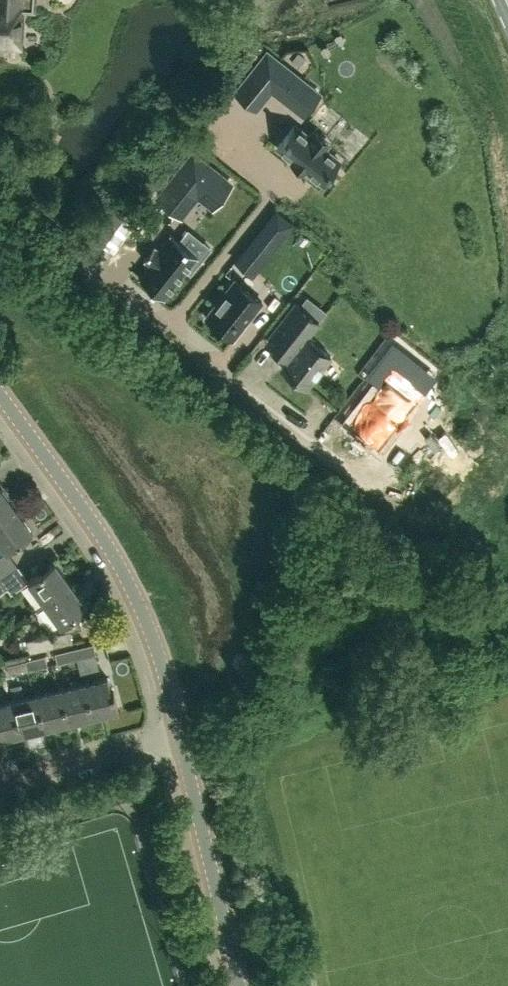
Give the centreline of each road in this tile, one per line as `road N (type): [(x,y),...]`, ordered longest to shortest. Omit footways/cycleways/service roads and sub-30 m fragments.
road 1 (unclassified): [(379,498),(0,199)]
road 2 (unclassified): [(180,738),(136,596),(0,394)]
road 3 (unclassified): [(239,985),(180,738)]
road 4 (residential): [(0,780),(180,738)]

